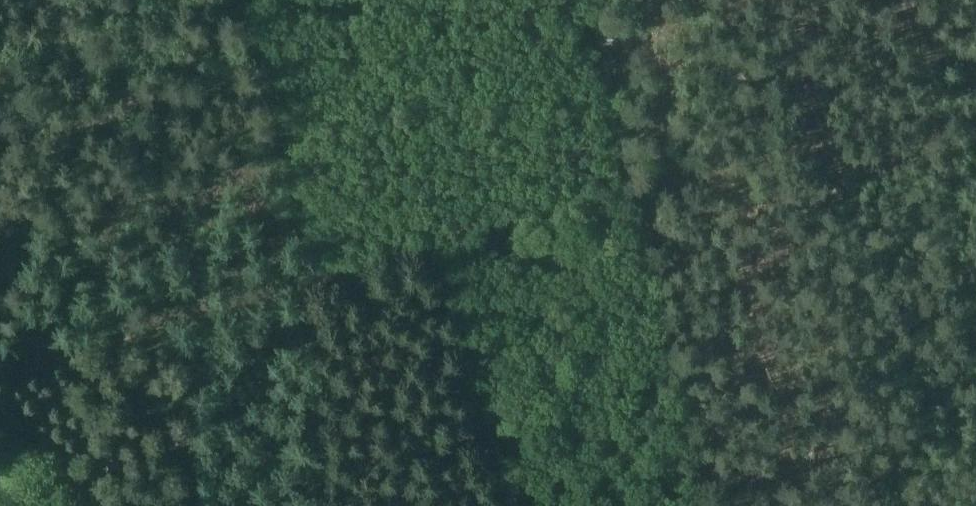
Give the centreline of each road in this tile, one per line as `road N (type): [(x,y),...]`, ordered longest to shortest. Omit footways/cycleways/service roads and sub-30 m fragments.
road 1 (track): [(324,279),(0,364)]
road 2 (track): [(637,203),(324,279)]
road 3 (track): [(713,505),(637,203)]
road 4 (track): [(324,279),(254,0)]
road 5 (track): [(218,0),(0,64)]
road 6 (track): [(637,203),(590,0)]

